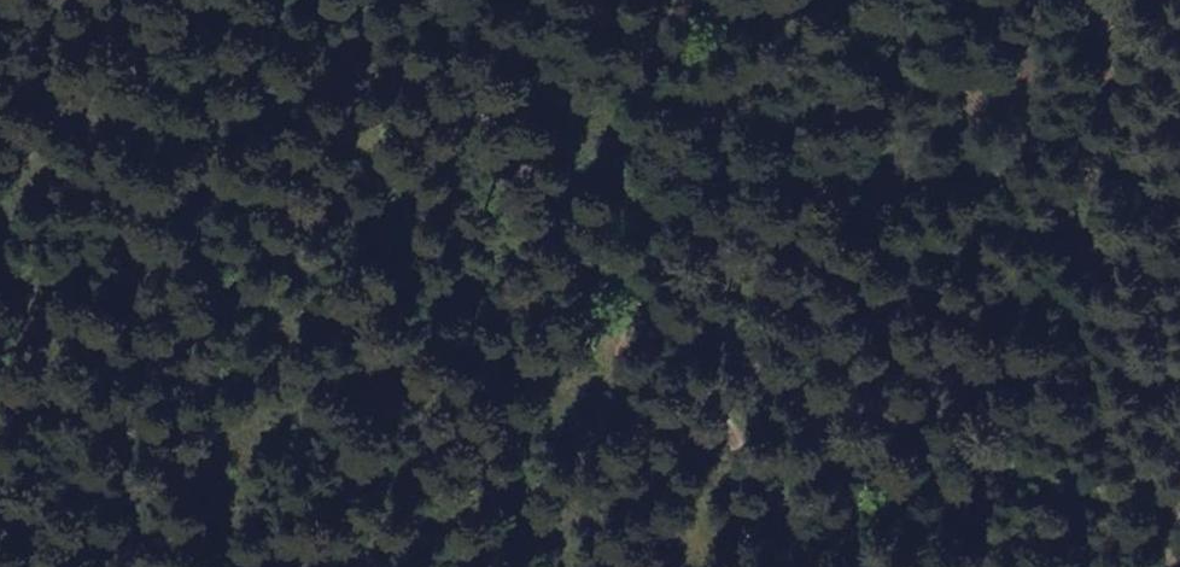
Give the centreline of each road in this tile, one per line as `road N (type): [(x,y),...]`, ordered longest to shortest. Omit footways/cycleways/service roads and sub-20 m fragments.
road 1 (track): [(387,0),(476,196),(717,503),(746,566)]

